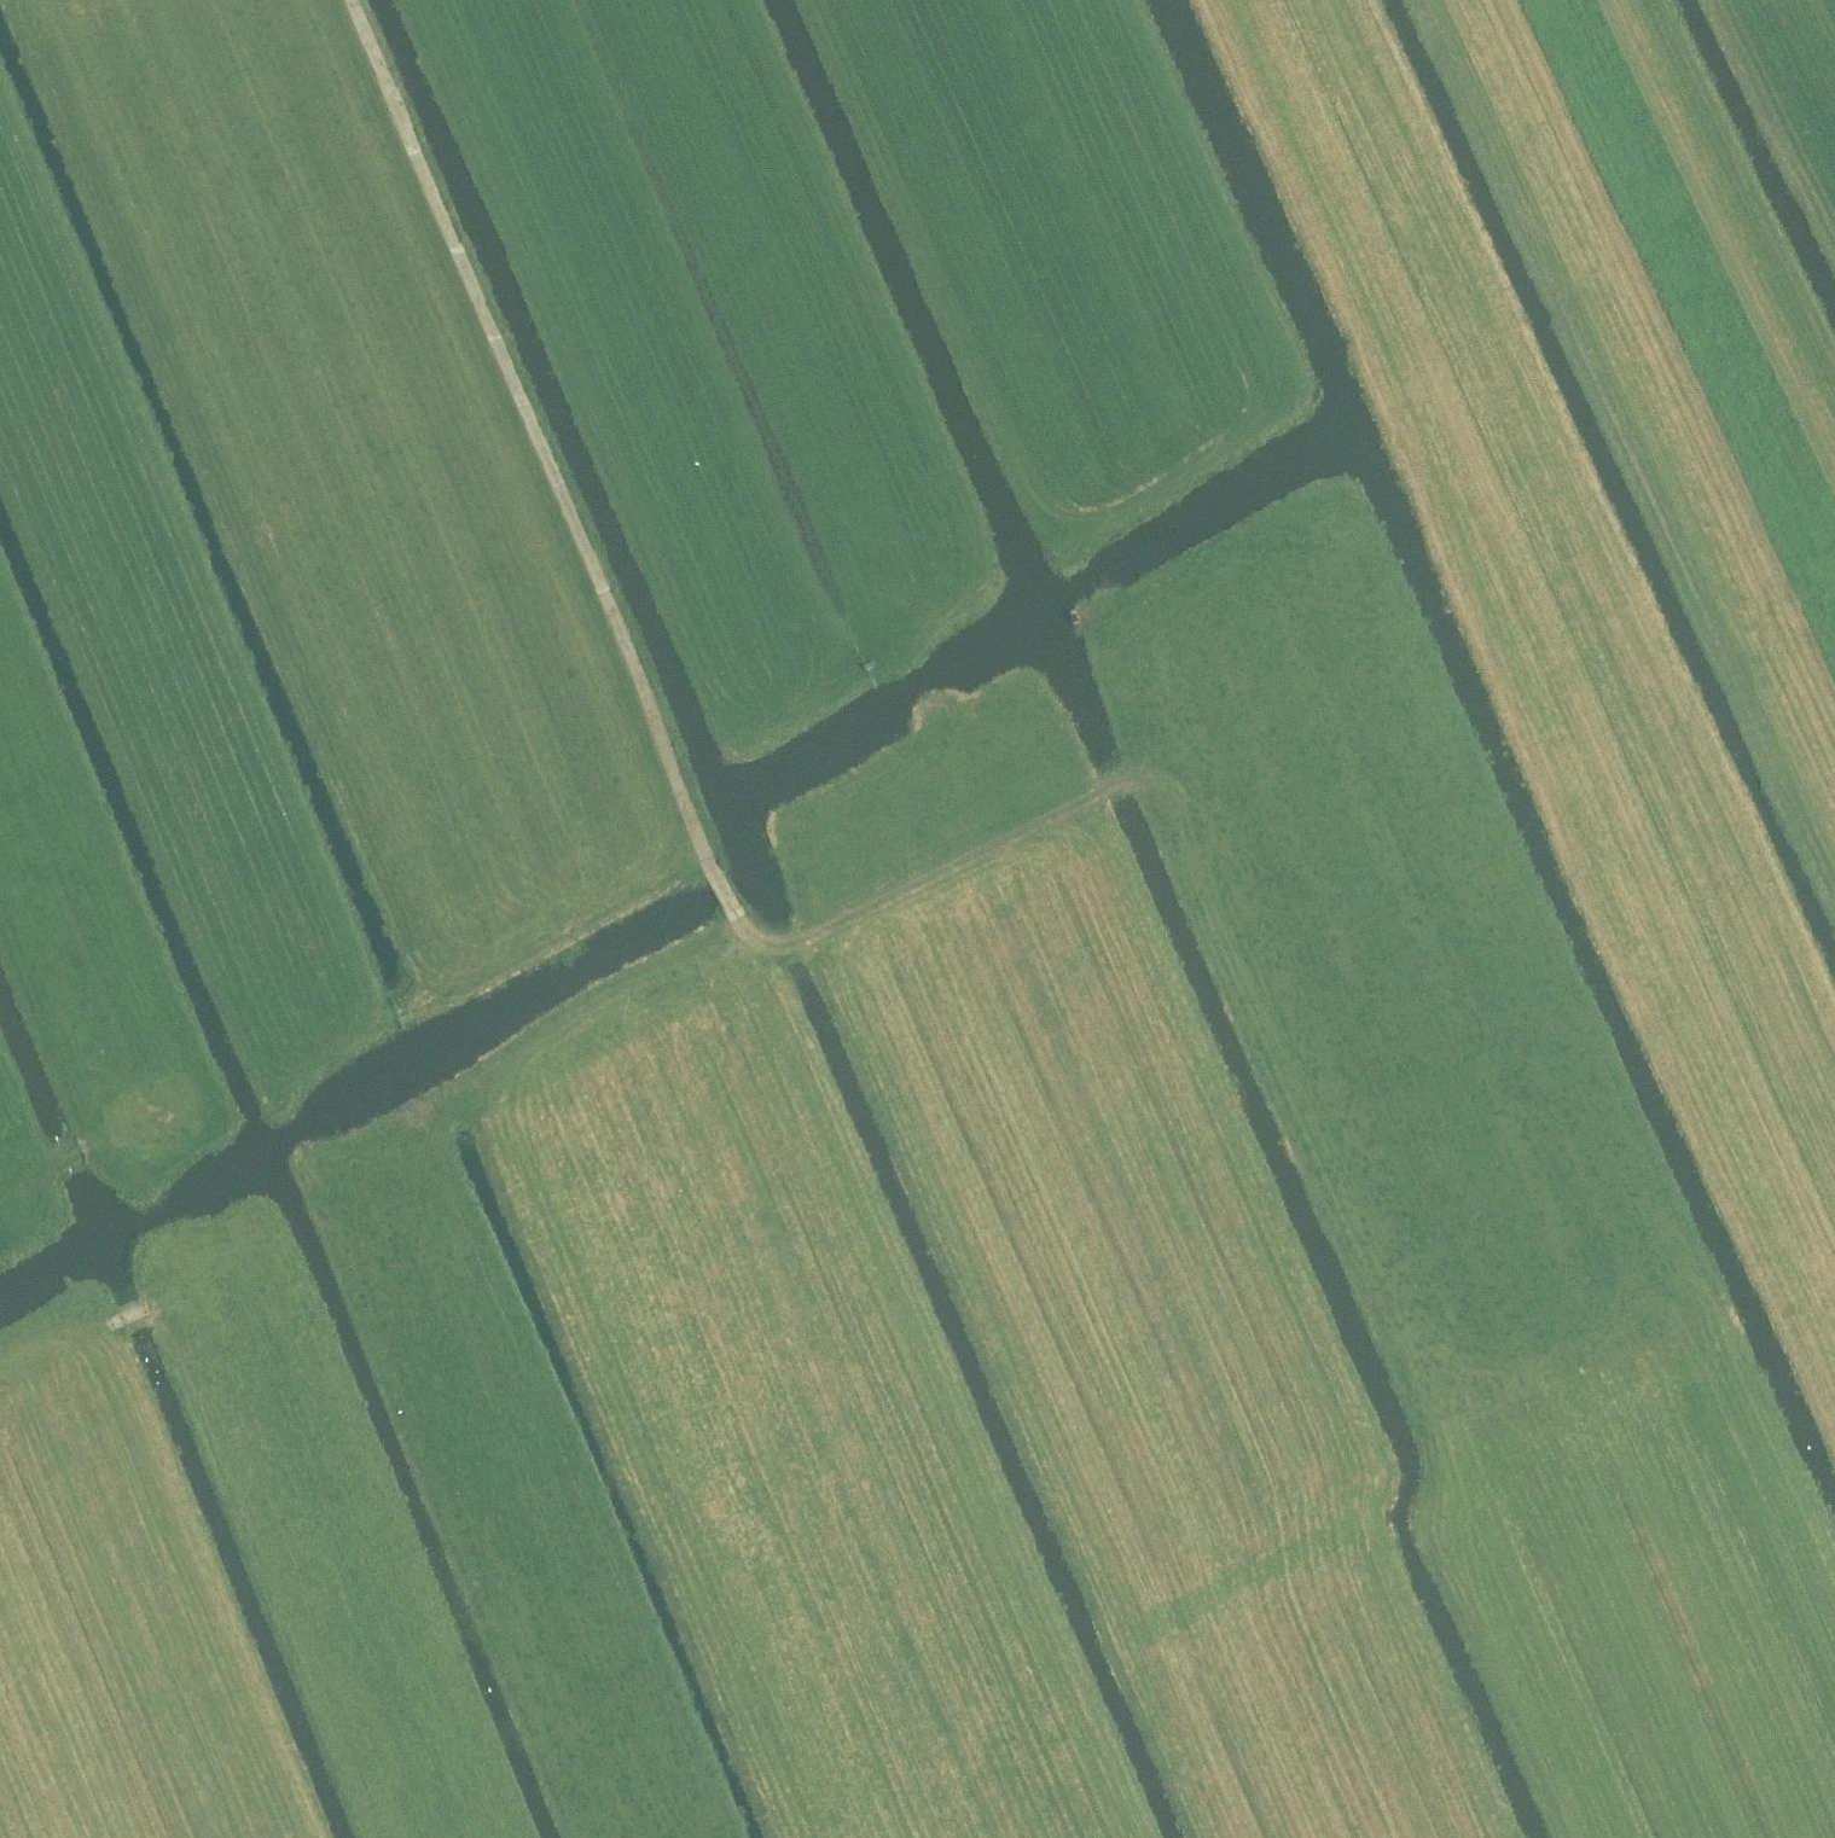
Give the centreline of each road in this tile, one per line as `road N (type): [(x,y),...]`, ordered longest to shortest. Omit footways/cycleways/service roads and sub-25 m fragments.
road 1 (track): [(739,920),(352,0)]
road 2 (track): [(739,920),(763,945),(805,941),(1156,765)]
road 3 (track): [(0,1377),(150,1309),(186,1304)]

